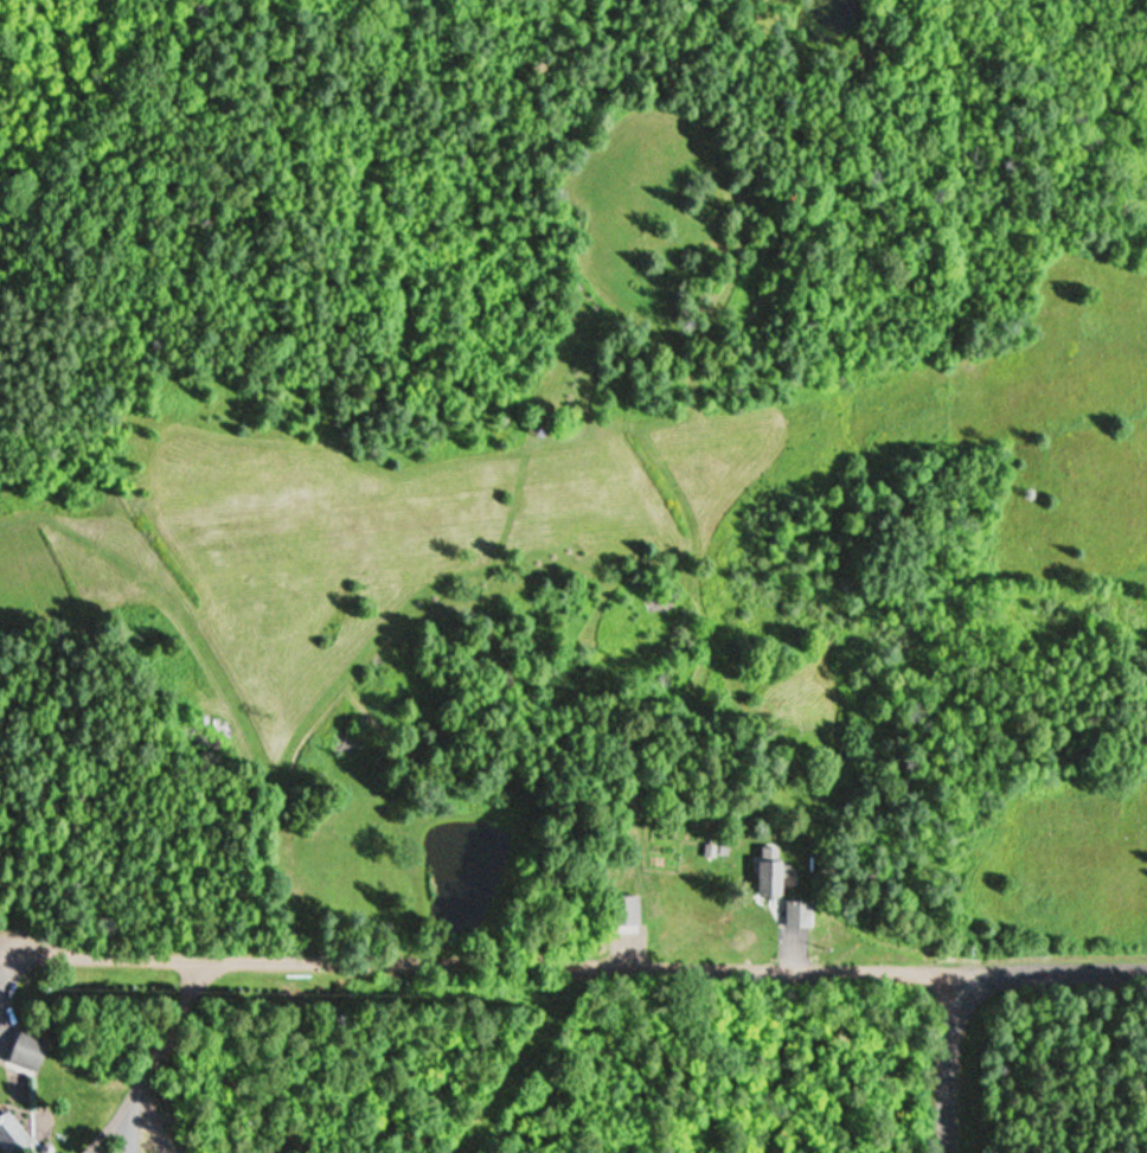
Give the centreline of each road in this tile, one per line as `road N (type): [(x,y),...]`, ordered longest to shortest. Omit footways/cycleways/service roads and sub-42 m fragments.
road 1 (residential): [(1146,972),(0,961)]
road 2 (residential): [(952,1152),(956,975)]

